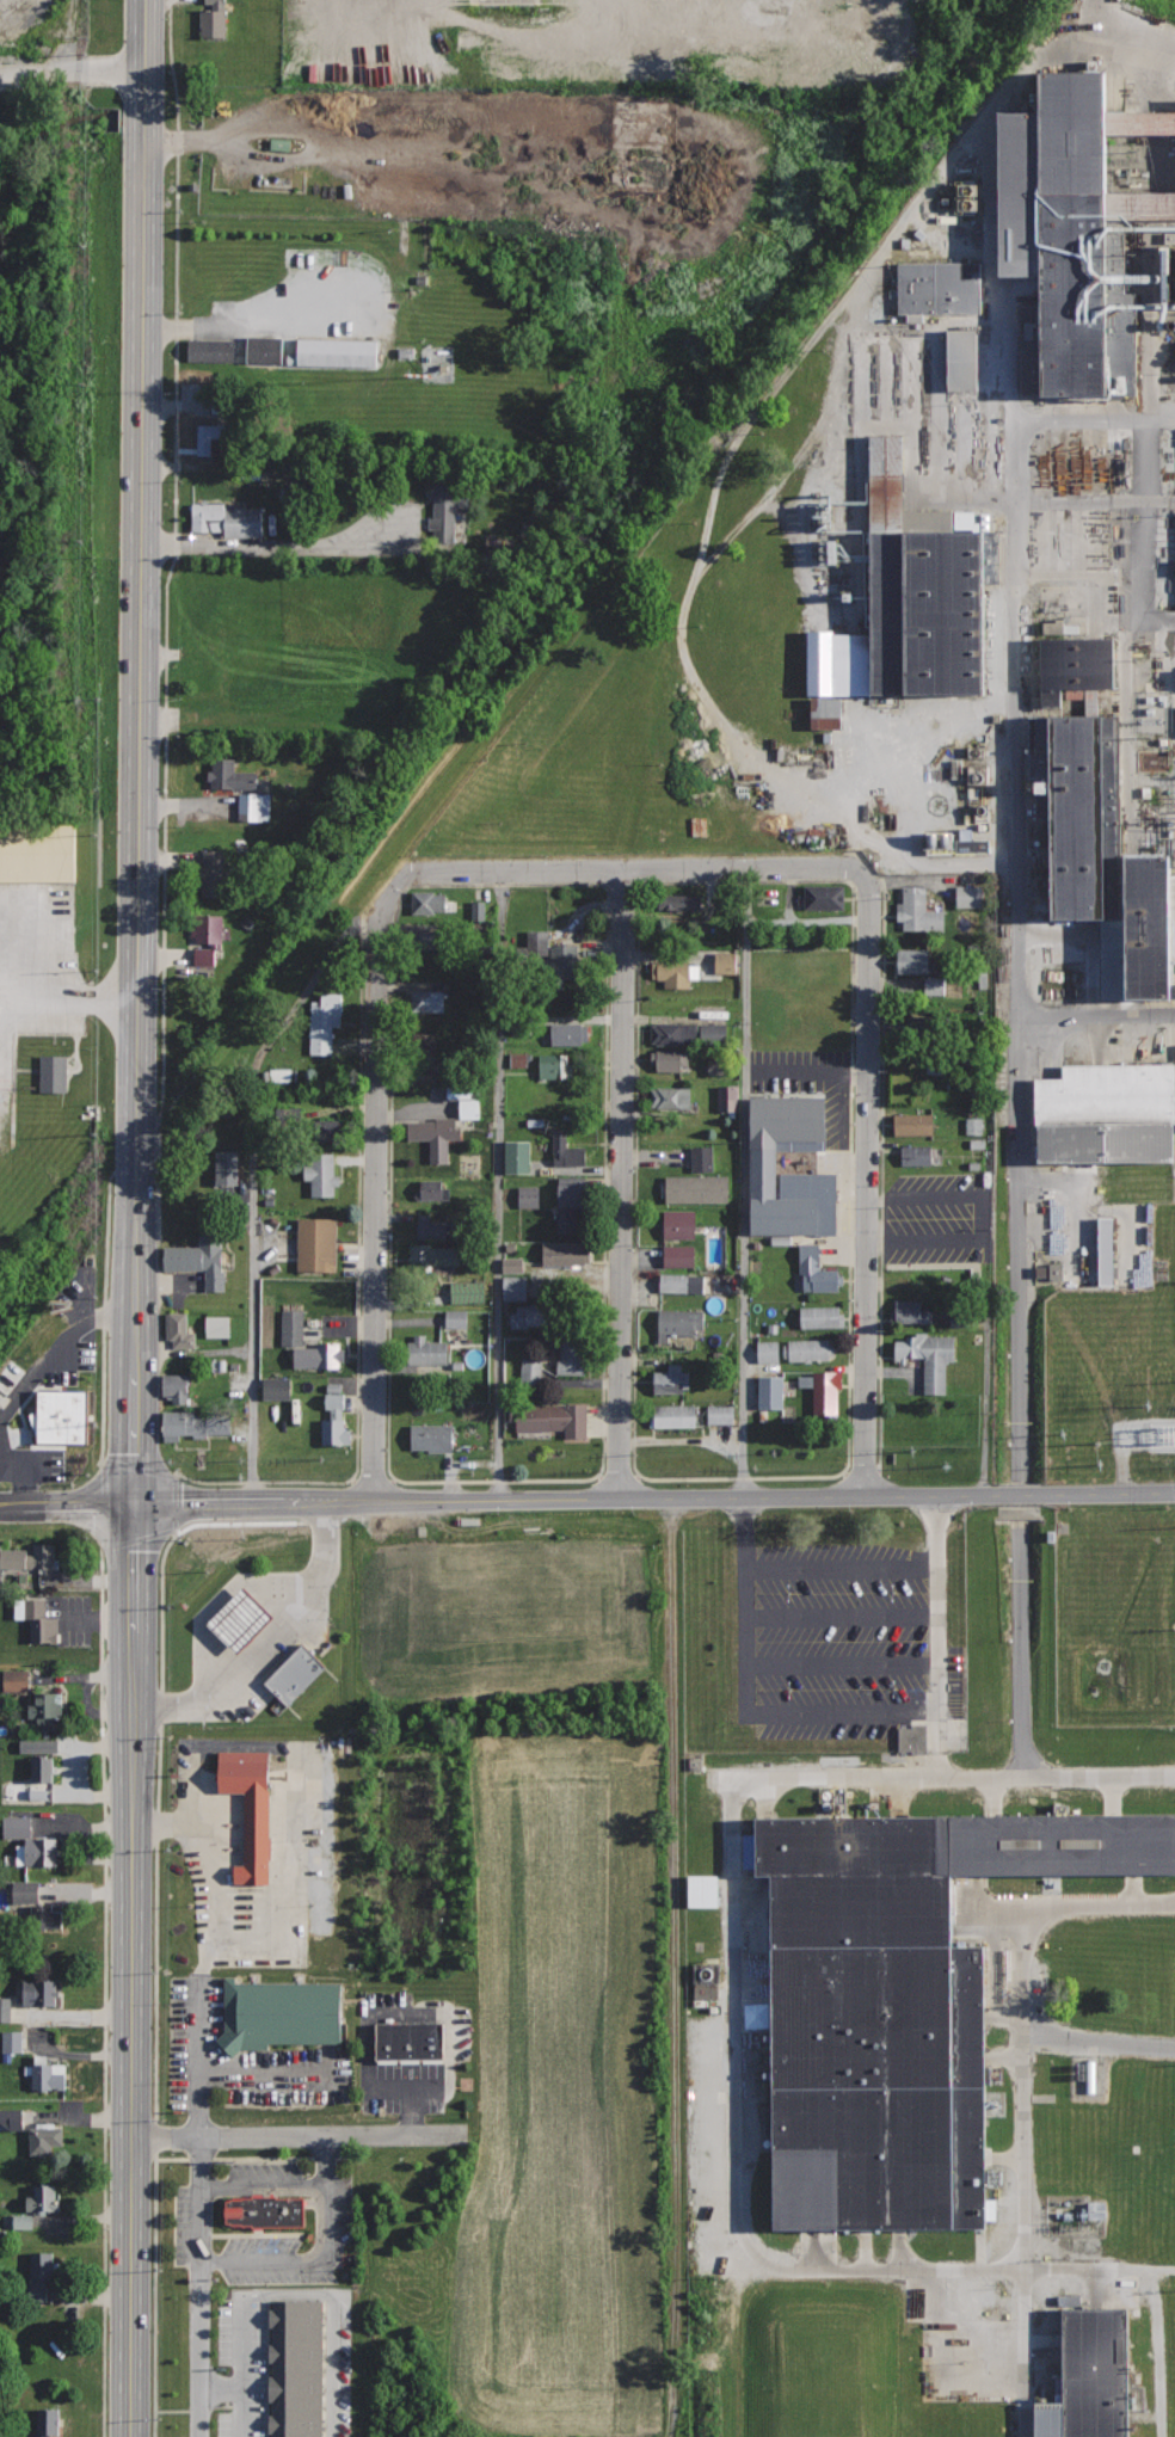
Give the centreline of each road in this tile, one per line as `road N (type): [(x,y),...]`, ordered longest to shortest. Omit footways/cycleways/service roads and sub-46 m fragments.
road 1 (secondary): [(147,0),(130,2436)]
road 2 (tertiary): [(1174,1494),(136,1506)]
road 3 (residential): [(626,869),(621,1498)]
road 4 (residential): [(861,872),(871,890),(865,1497)]
road 5 (residential): [(393,887),(379,953),(374,1501)]
road 6 (residential): [(393,887),(413,872),(861,872)]
road 7 (residential): [(466,2136),(131,2138)]
road 8 (residential): [(136,1506),(0,1507)]

